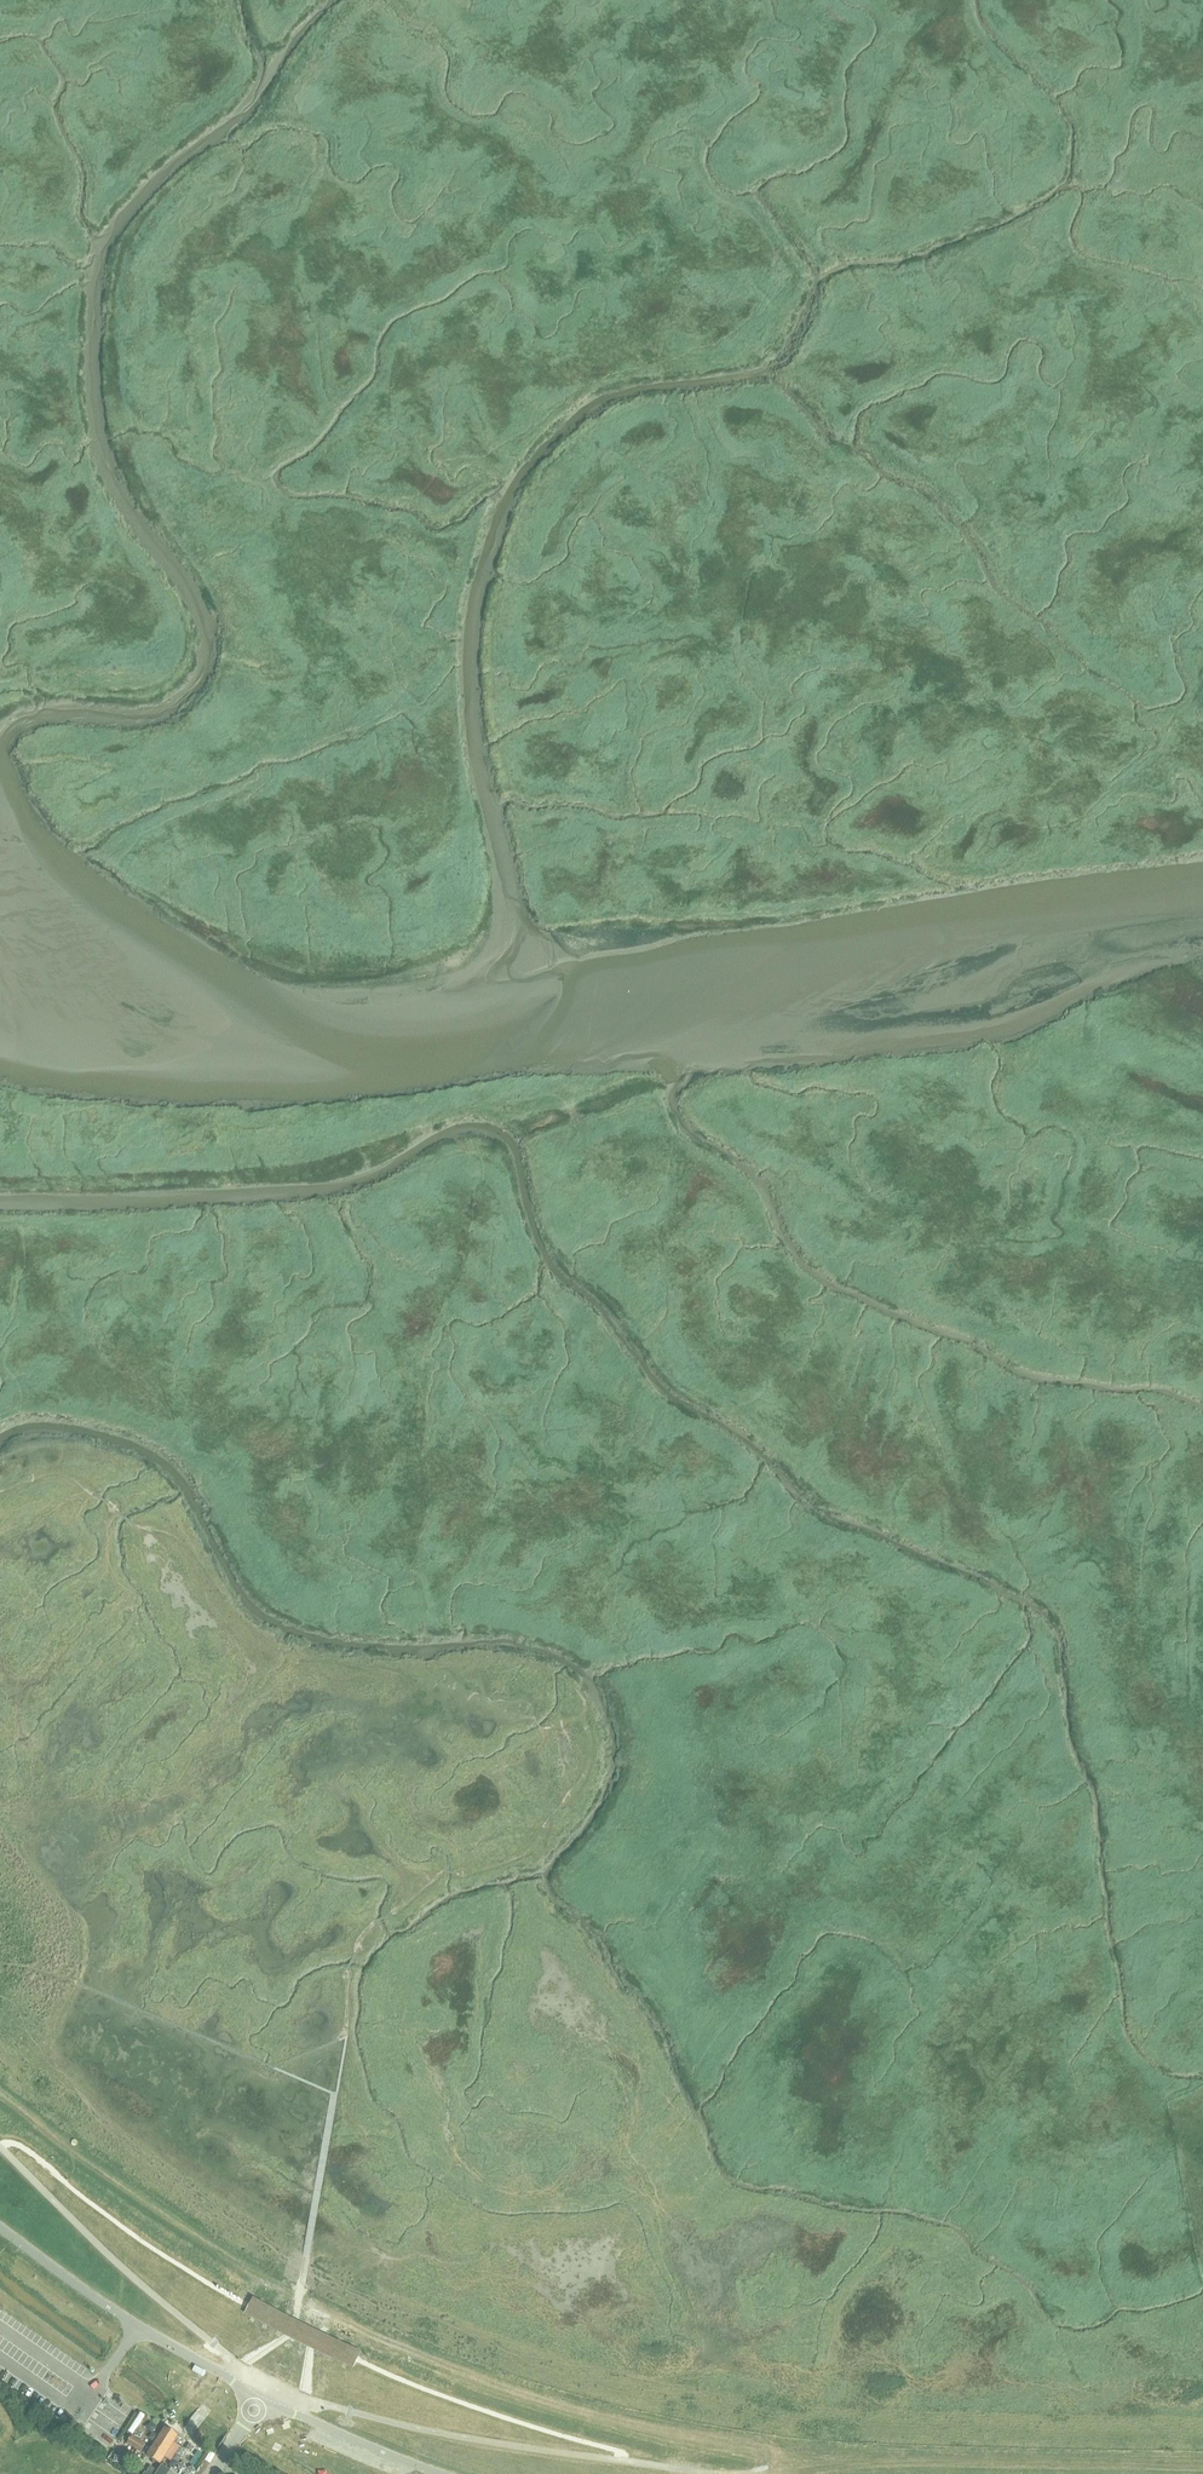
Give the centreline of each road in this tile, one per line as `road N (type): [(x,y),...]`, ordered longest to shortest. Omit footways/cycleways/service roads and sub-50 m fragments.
road 1 (residential): [(261,2399),(137,2328),(0,2228)]
road 2 (unclassified): [(439,2473),(261,2399)]

